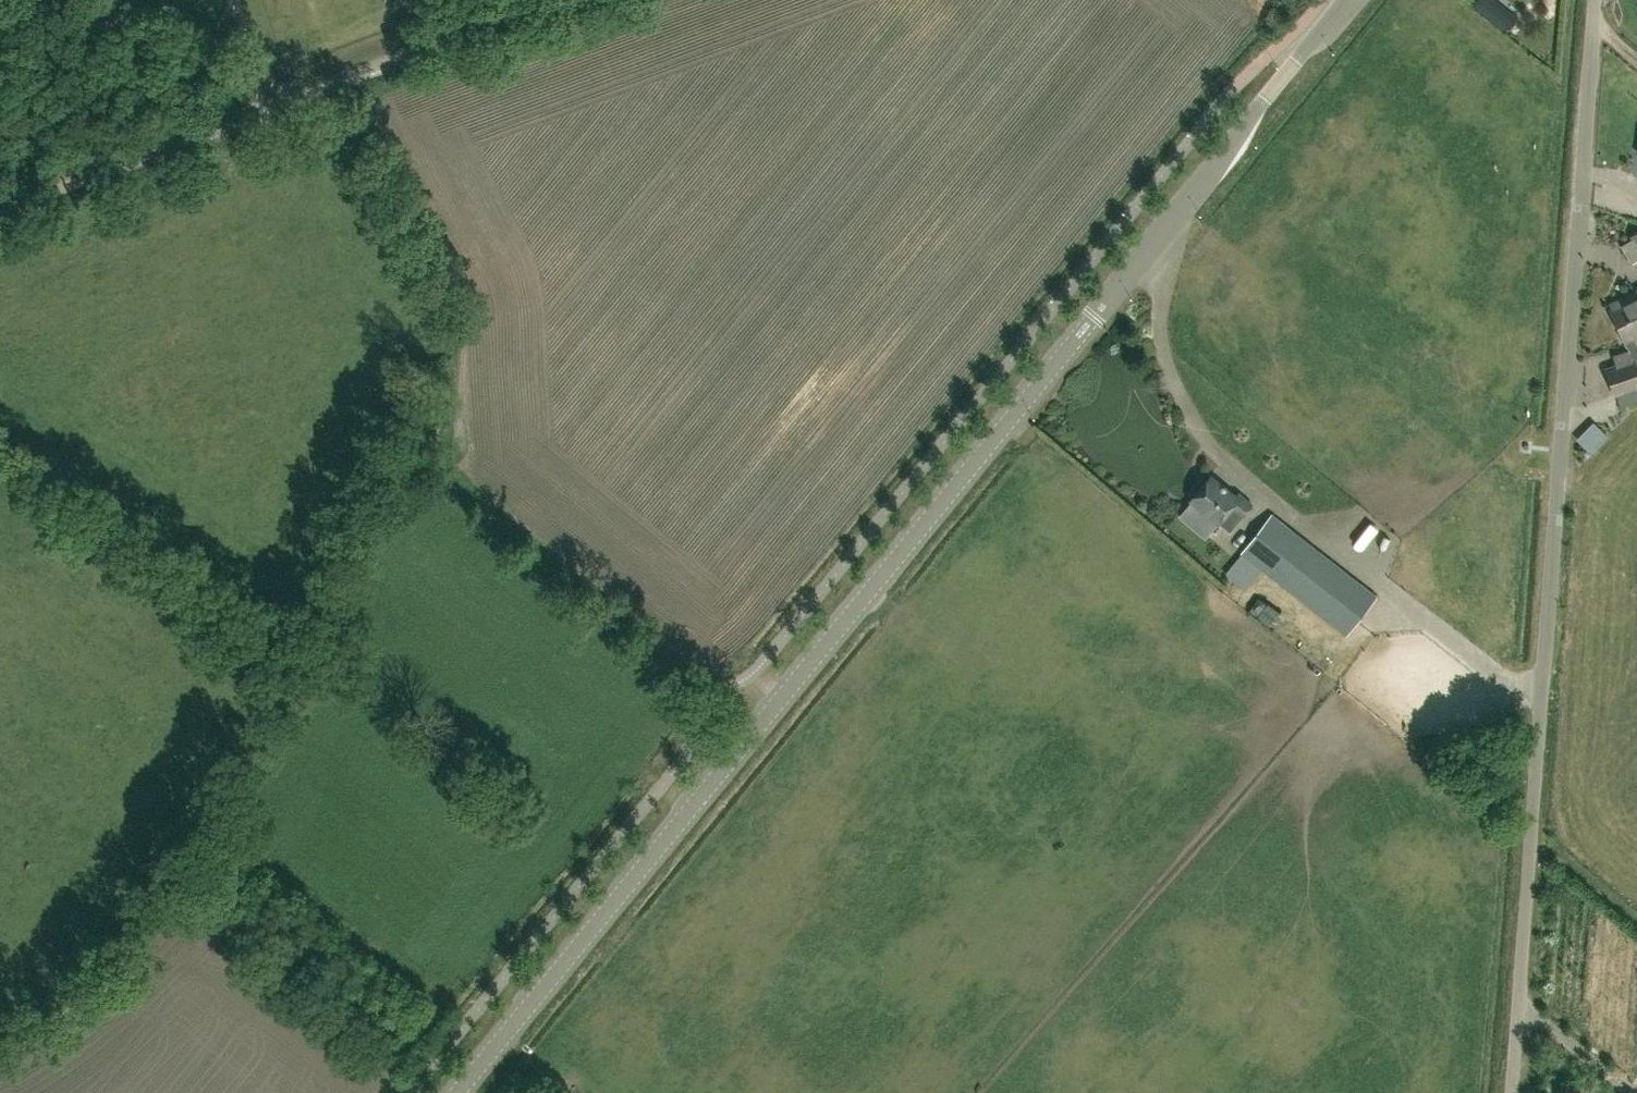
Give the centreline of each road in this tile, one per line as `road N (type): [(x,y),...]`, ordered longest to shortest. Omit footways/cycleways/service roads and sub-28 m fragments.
road 1 (tertiary): [(453,1092),(1351,0)]
road 2 (residential): [(1513,1092),(1598,0)]
road 3 (residential): [(0,208),(560,0)]

